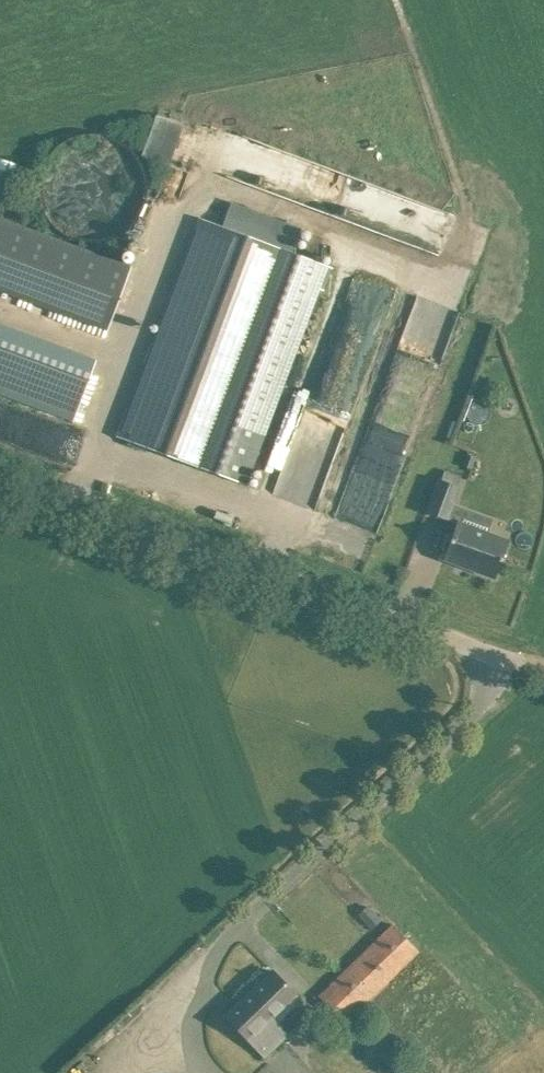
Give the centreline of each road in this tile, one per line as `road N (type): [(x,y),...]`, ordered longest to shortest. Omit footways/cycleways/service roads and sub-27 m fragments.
road 1 (unclassified): [(543,667),(0,478)]

